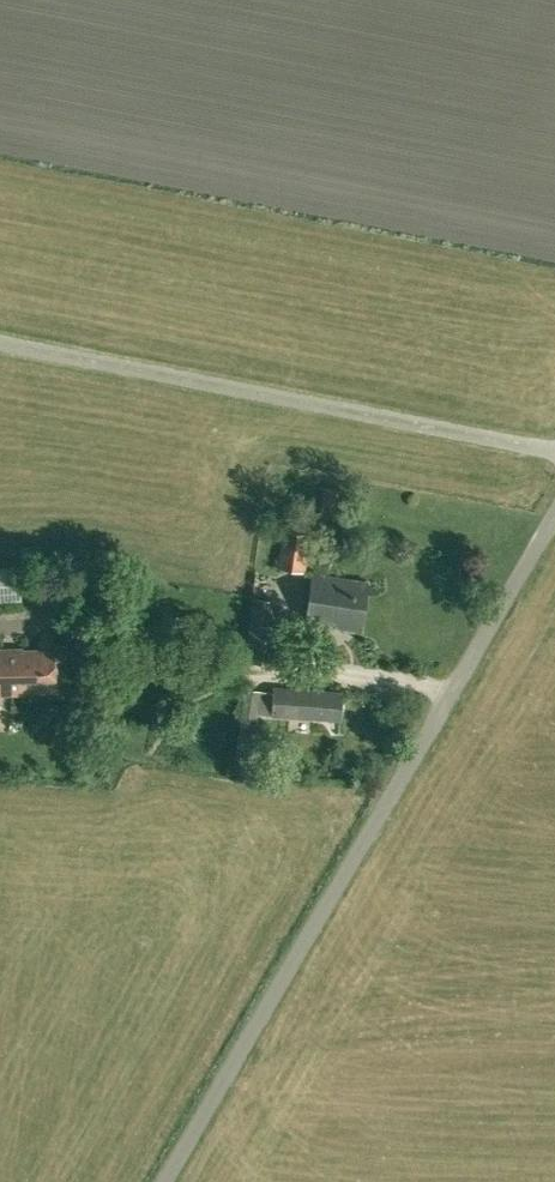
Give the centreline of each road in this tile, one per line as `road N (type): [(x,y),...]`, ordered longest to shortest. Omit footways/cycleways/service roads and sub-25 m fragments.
road 1 (unclassified): [(160,1181),(554,507)]
road 2 (track): [(0,342),(554,453)]

